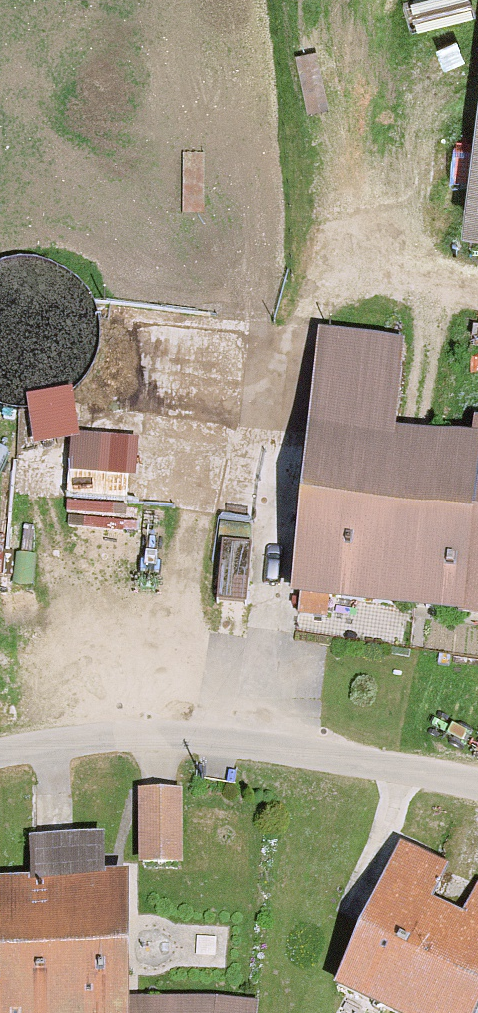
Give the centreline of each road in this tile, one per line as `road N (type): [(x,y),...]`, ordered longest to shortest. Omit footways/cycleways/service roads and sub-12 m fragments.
road 1 (residential): [(477,789),(329,756),(166,740),(67,745),(0,759)]

